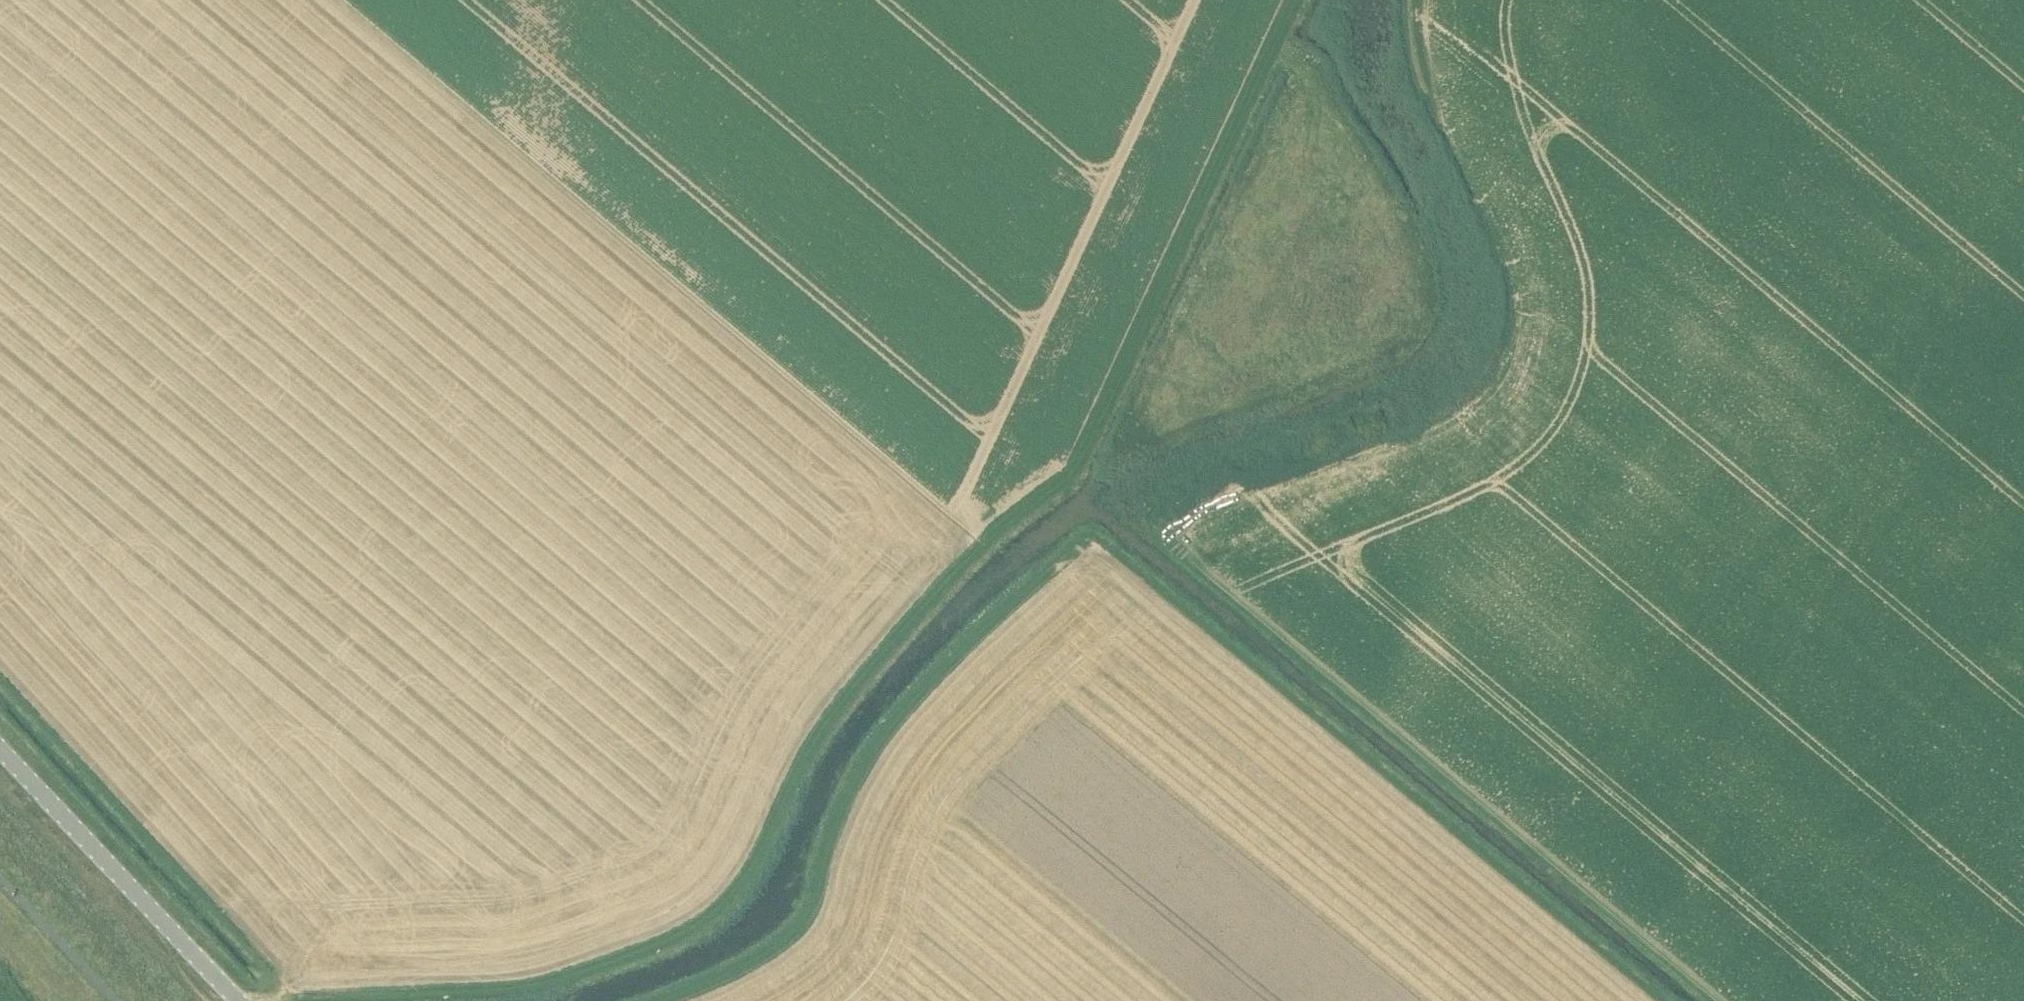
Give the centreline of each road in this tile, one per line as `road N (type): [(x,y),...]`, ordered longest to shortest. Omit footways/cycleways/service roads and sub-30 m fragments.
road 1 (unclassified): [(209,1000),(0,777)]

